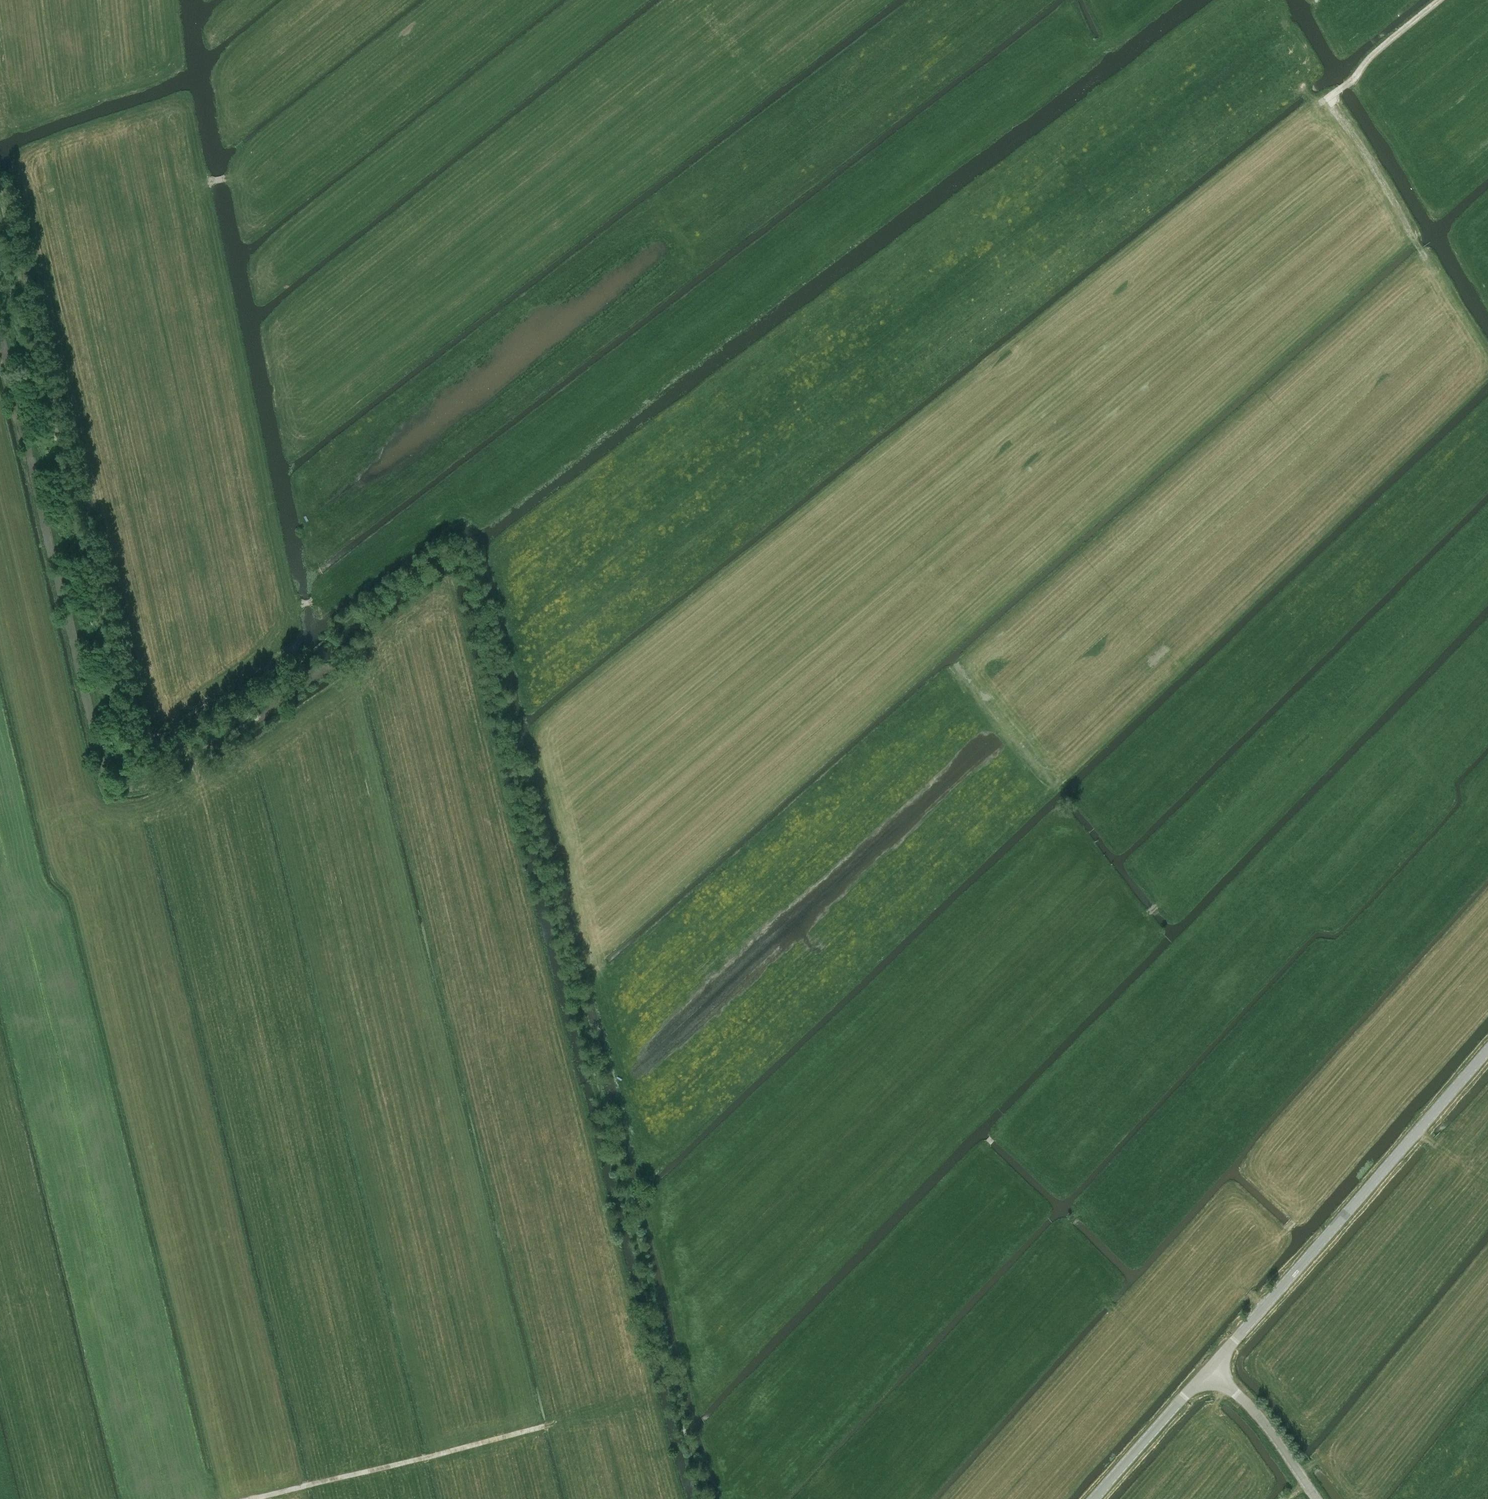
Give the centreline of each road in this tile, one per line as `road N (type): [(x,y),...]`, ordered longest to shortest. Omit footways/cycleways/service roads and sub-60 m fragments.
road 1 (unclassified): [(1210,1369),(1487,1045)]
road 2 (track): [(1425,258),(1329,97),(1438,0)]
road 3 (track): [(255,1498),(556,1423)]
road 4 (unclassified): [(1094,1498),(1210,1369)]
road 5 (unclassified): [(1317,1498),(1267,1426),(1210,1369)]

